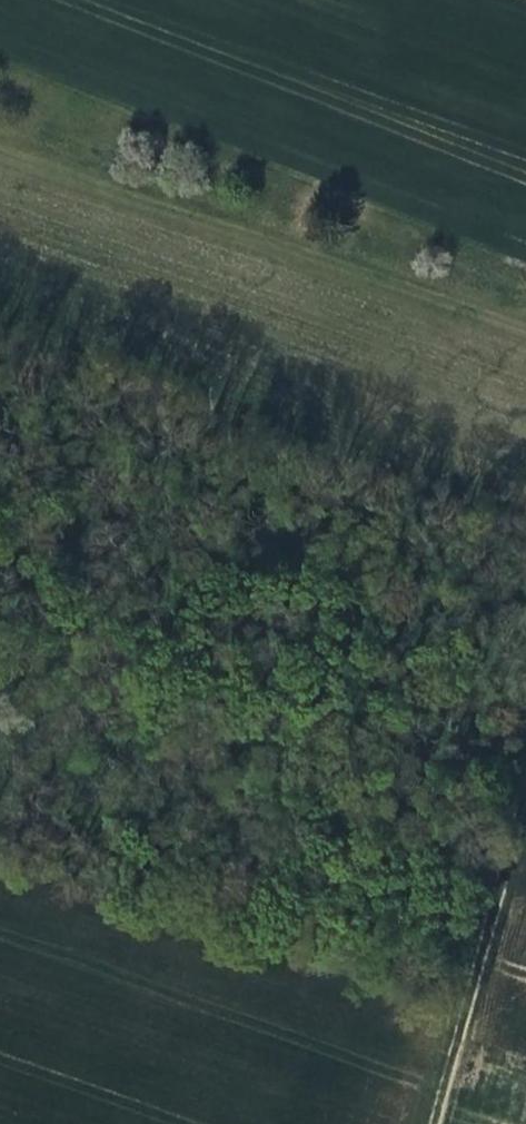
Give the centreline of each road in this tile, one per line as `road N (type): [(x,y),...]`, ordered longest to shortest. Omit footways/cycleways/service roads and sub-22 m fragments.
road 1 (track): [(525,803),(437,1123)]

